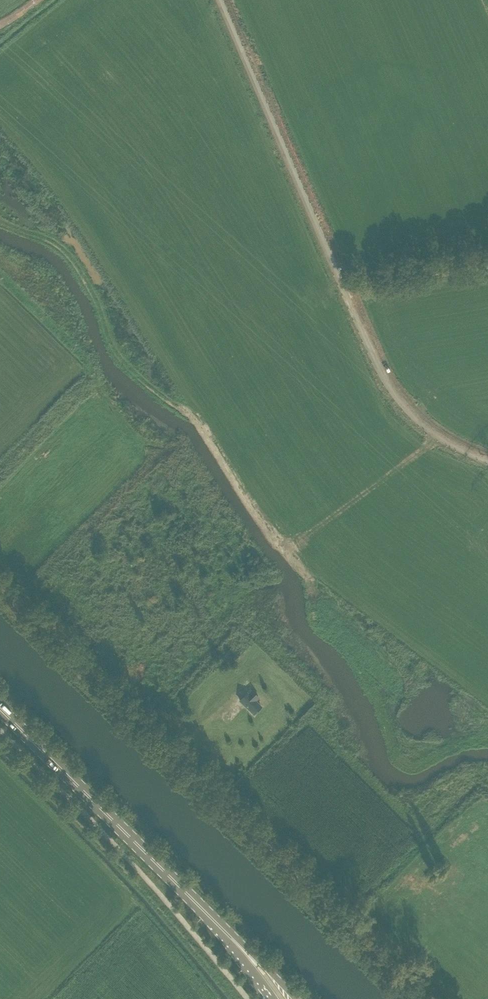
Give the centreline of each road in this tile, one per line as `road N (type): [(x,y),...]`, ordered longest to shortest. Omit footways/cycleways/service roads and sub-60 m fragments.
road 1 (track): [(423,998),(0,580)]
road 2 (unclassified): [(487,463),(438,443),(379,385),(214,0)]
road 3 (primary): [(241,950),(0,708)]
road 4 (track): [(487,254),(332,283)]

